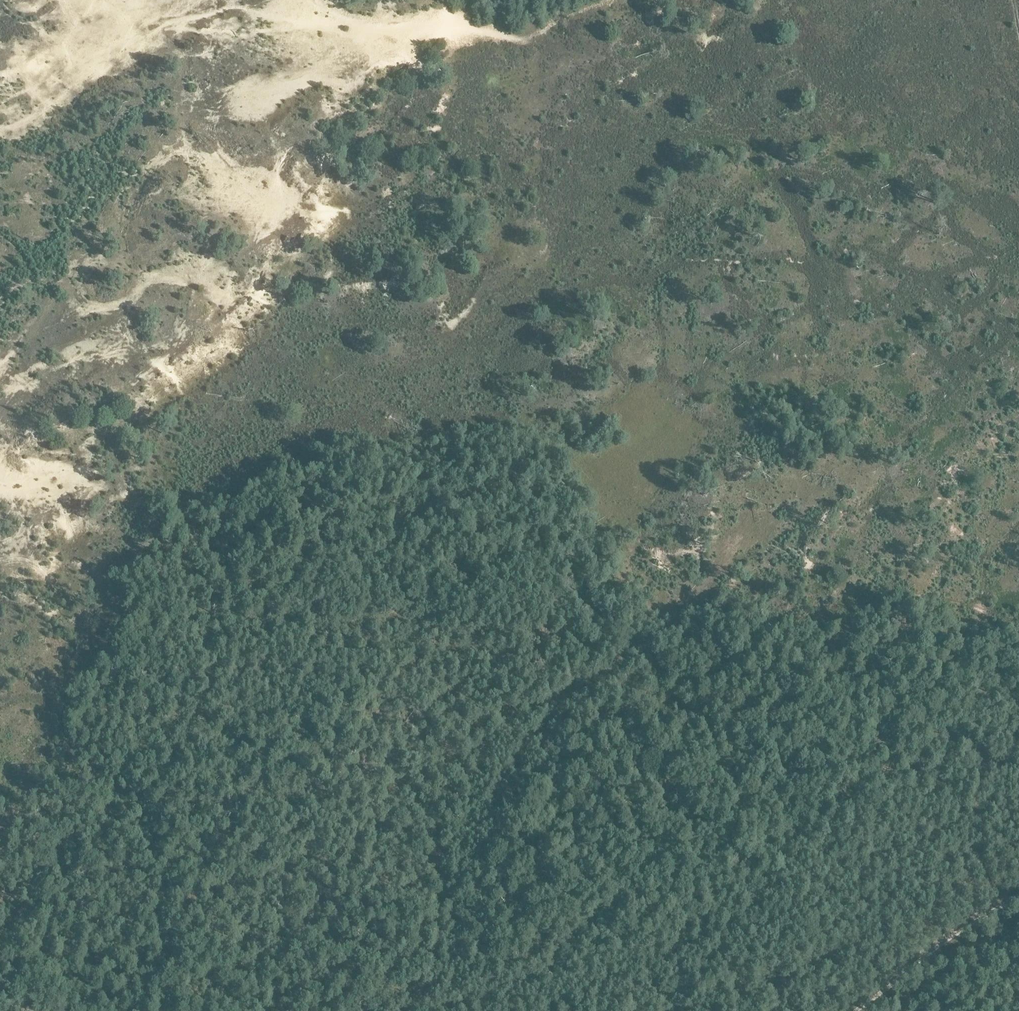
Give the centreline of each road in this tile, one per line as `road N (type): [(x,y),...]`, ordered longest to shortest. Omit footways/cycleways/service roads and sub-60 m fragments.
road 1 (track): [(1018,897),(856,1010)]

